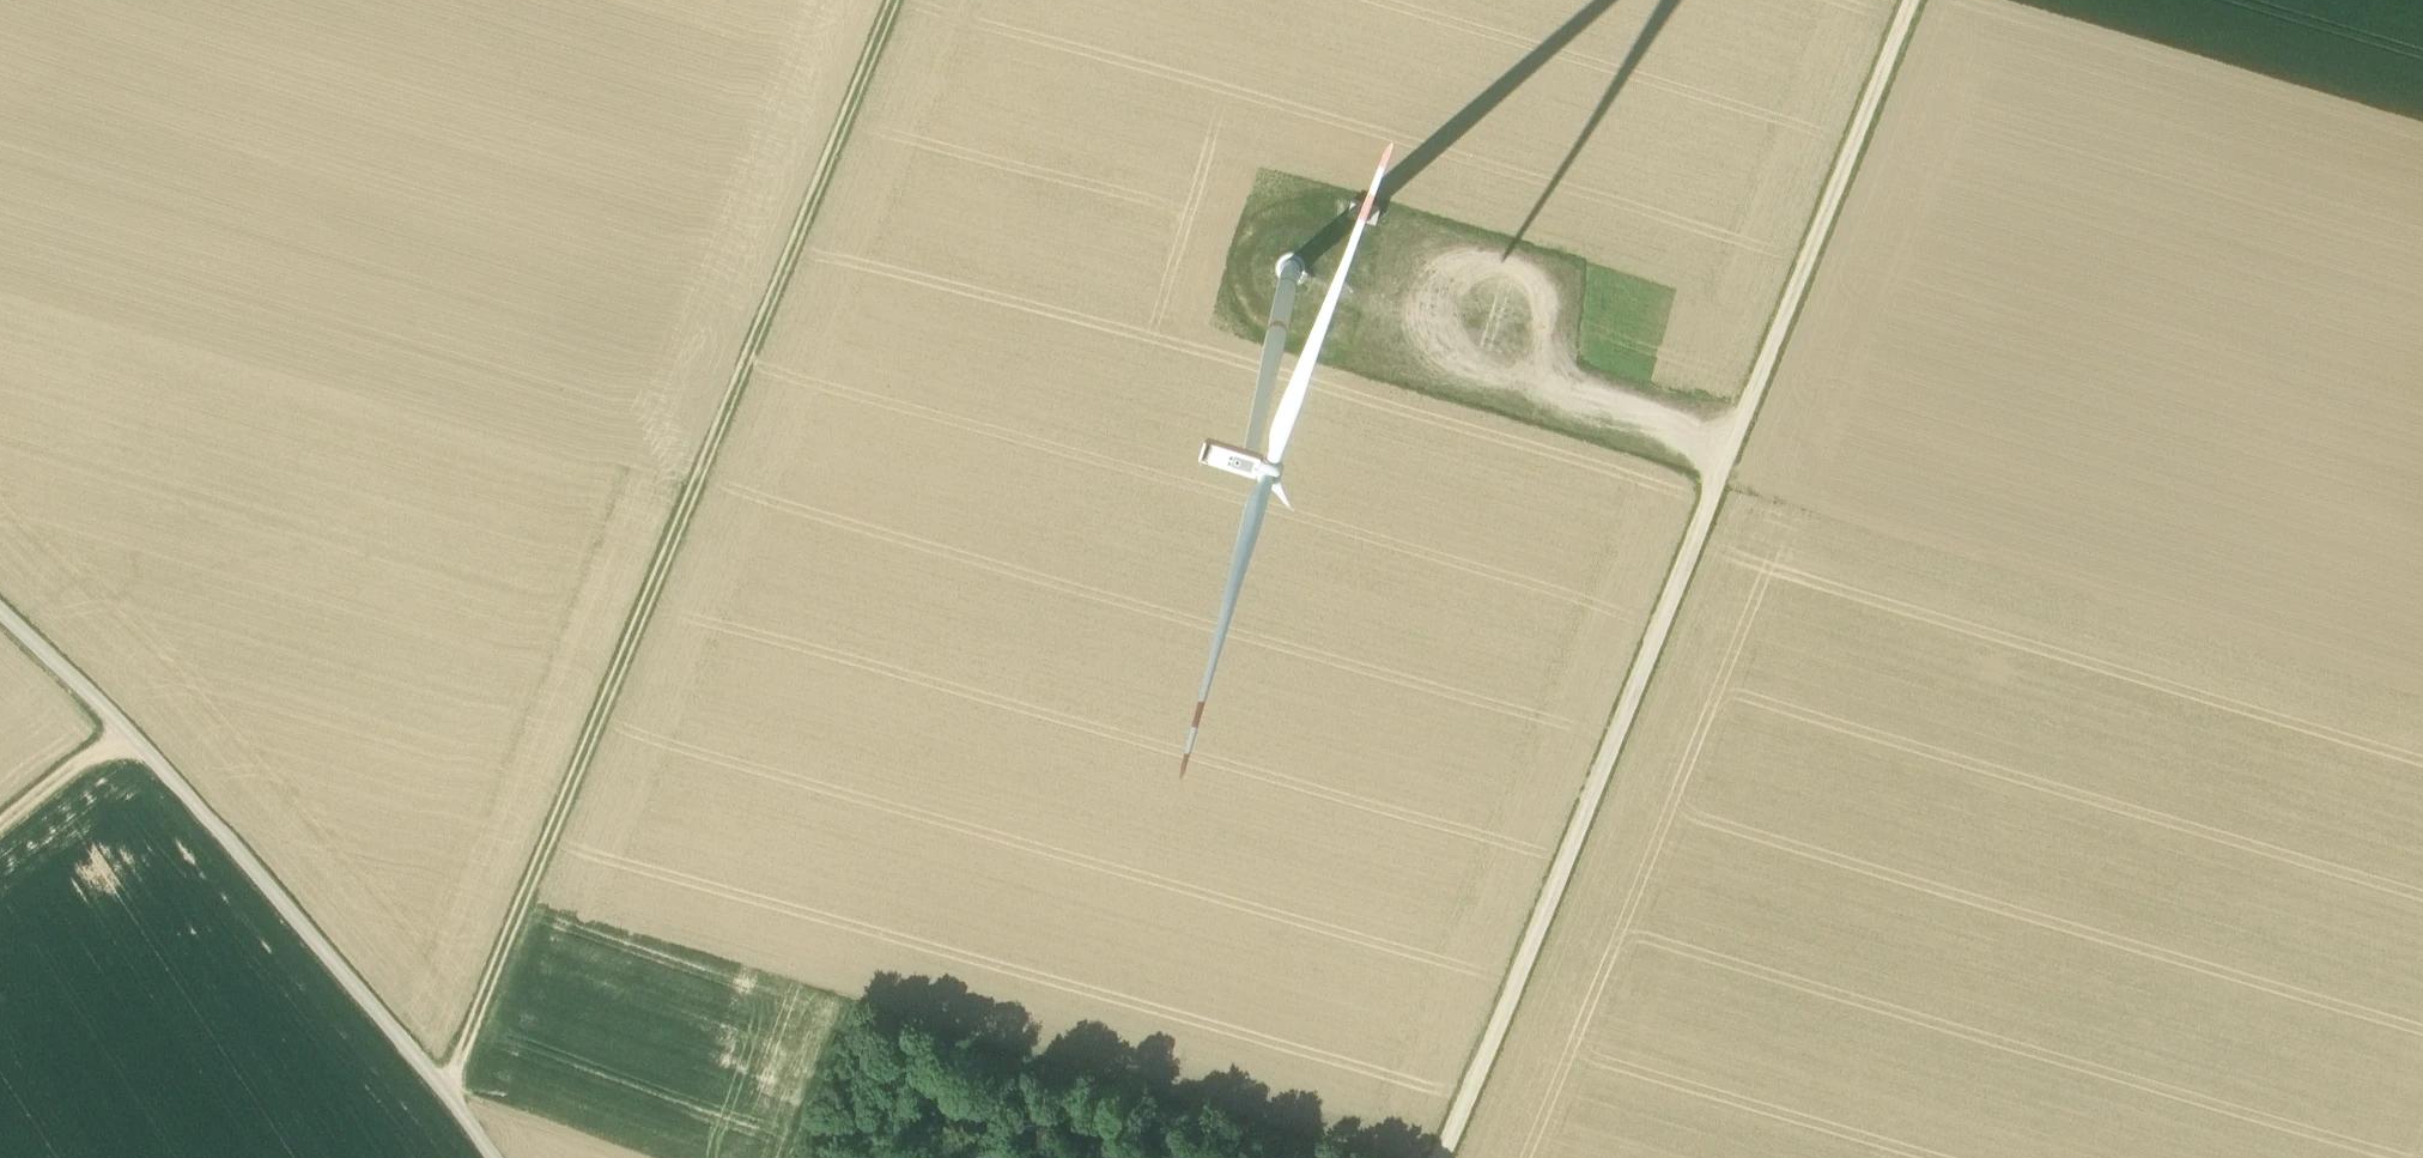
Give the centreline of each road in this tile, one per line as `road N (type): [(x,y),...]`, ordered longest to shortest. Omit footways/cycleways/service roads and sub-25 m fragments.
road 1 (track): [(1439,1157),(1913,0)]
road 2 (track): [(446,1097),(896,0)]
road 3 (track): [(487,1157),(446,1097),(112,716),(0,608)]
road 4 (track): [(1731,445),(1358,335)]

